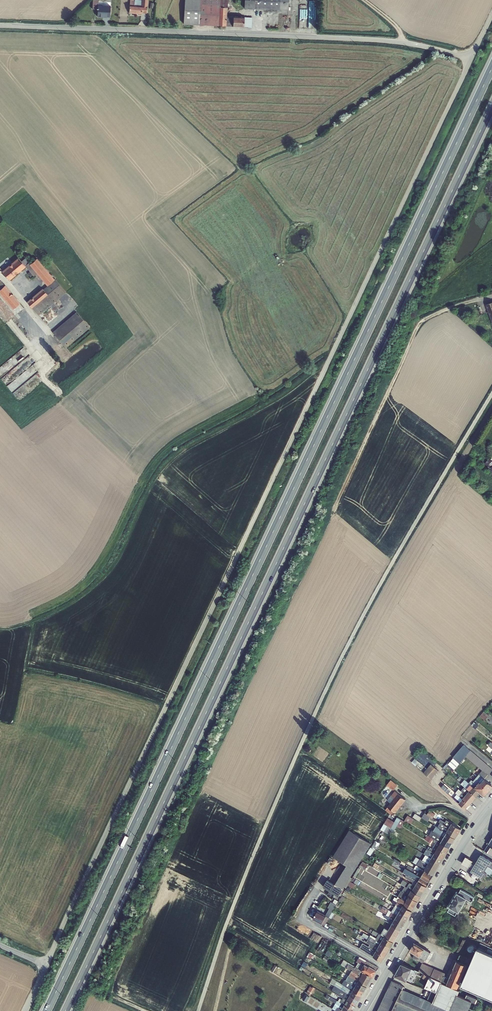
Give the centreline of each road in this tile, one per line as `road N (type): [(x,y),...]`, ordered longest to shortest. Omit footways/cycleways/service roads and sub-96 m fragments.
road 1 (trunk): [(491,70),(47,1010)]
road 2 (unclassified): [(48,963),(473,52)]
road 3 (trunk): [(65,1010),(491,107)]
road 4 (unclassified): [(0,25),(367,37),(473,52)]
road 5 (track): [(328,362),(170,457),(111,572),(87,595),(0,630)]
road 6 (secondary): [(363,1010),(491,803)]

